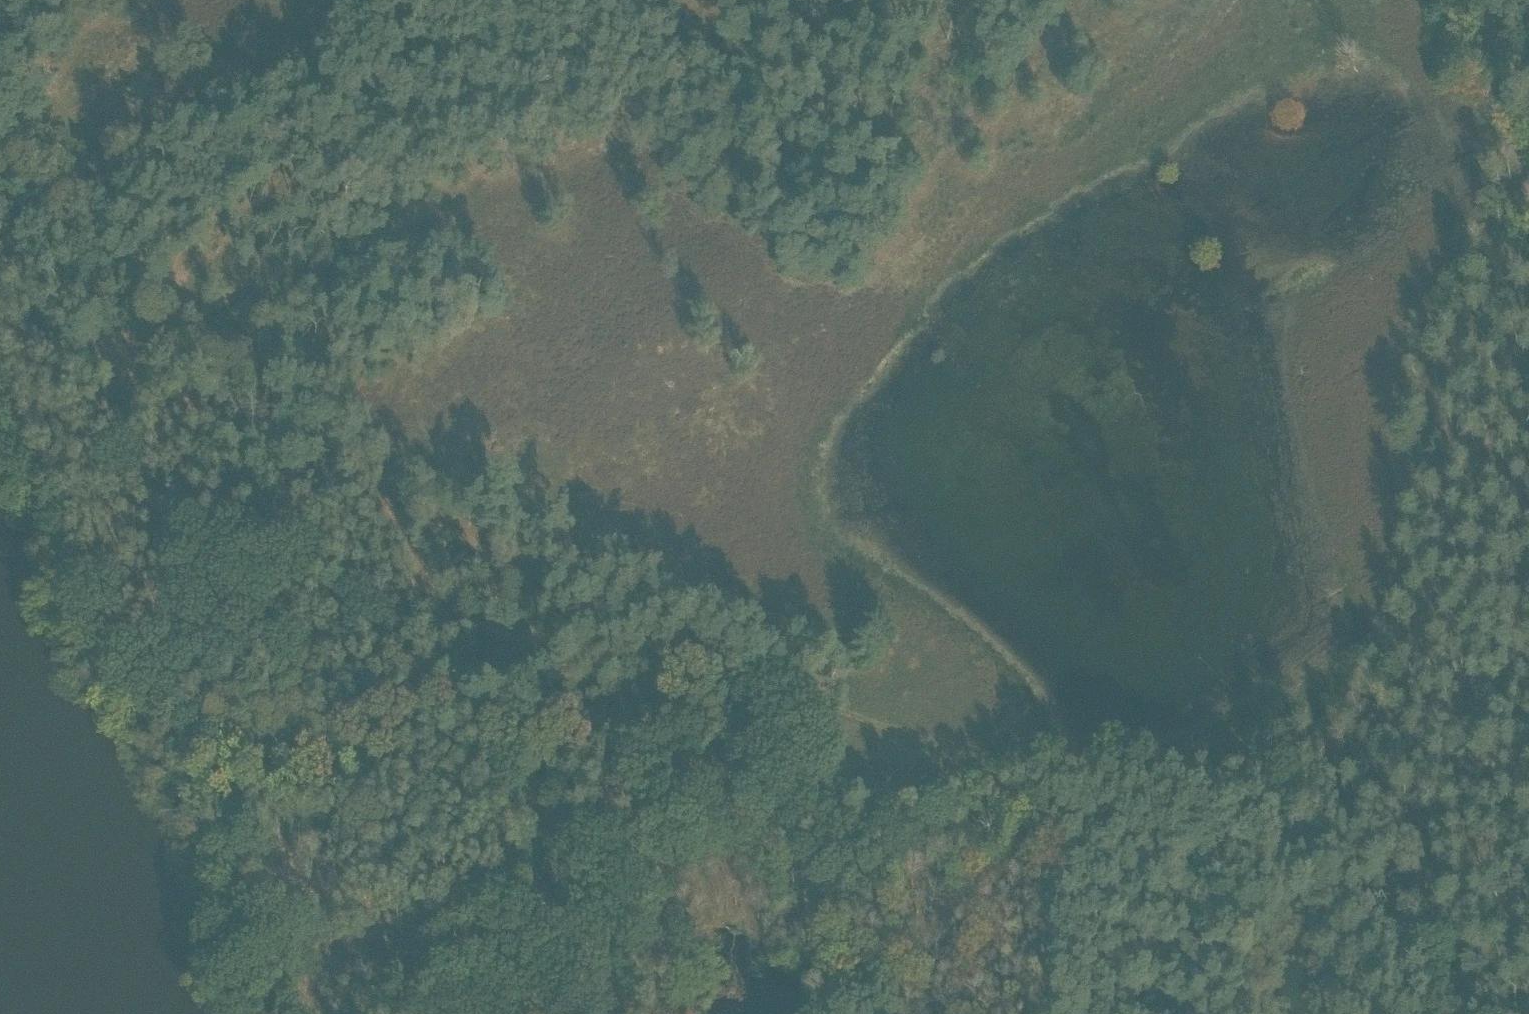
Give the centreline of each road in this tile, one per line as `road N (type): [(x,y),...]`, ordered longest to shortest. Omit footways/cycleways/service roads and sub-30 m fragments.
road 1 (track): [(1448,0),(1525,174)]

